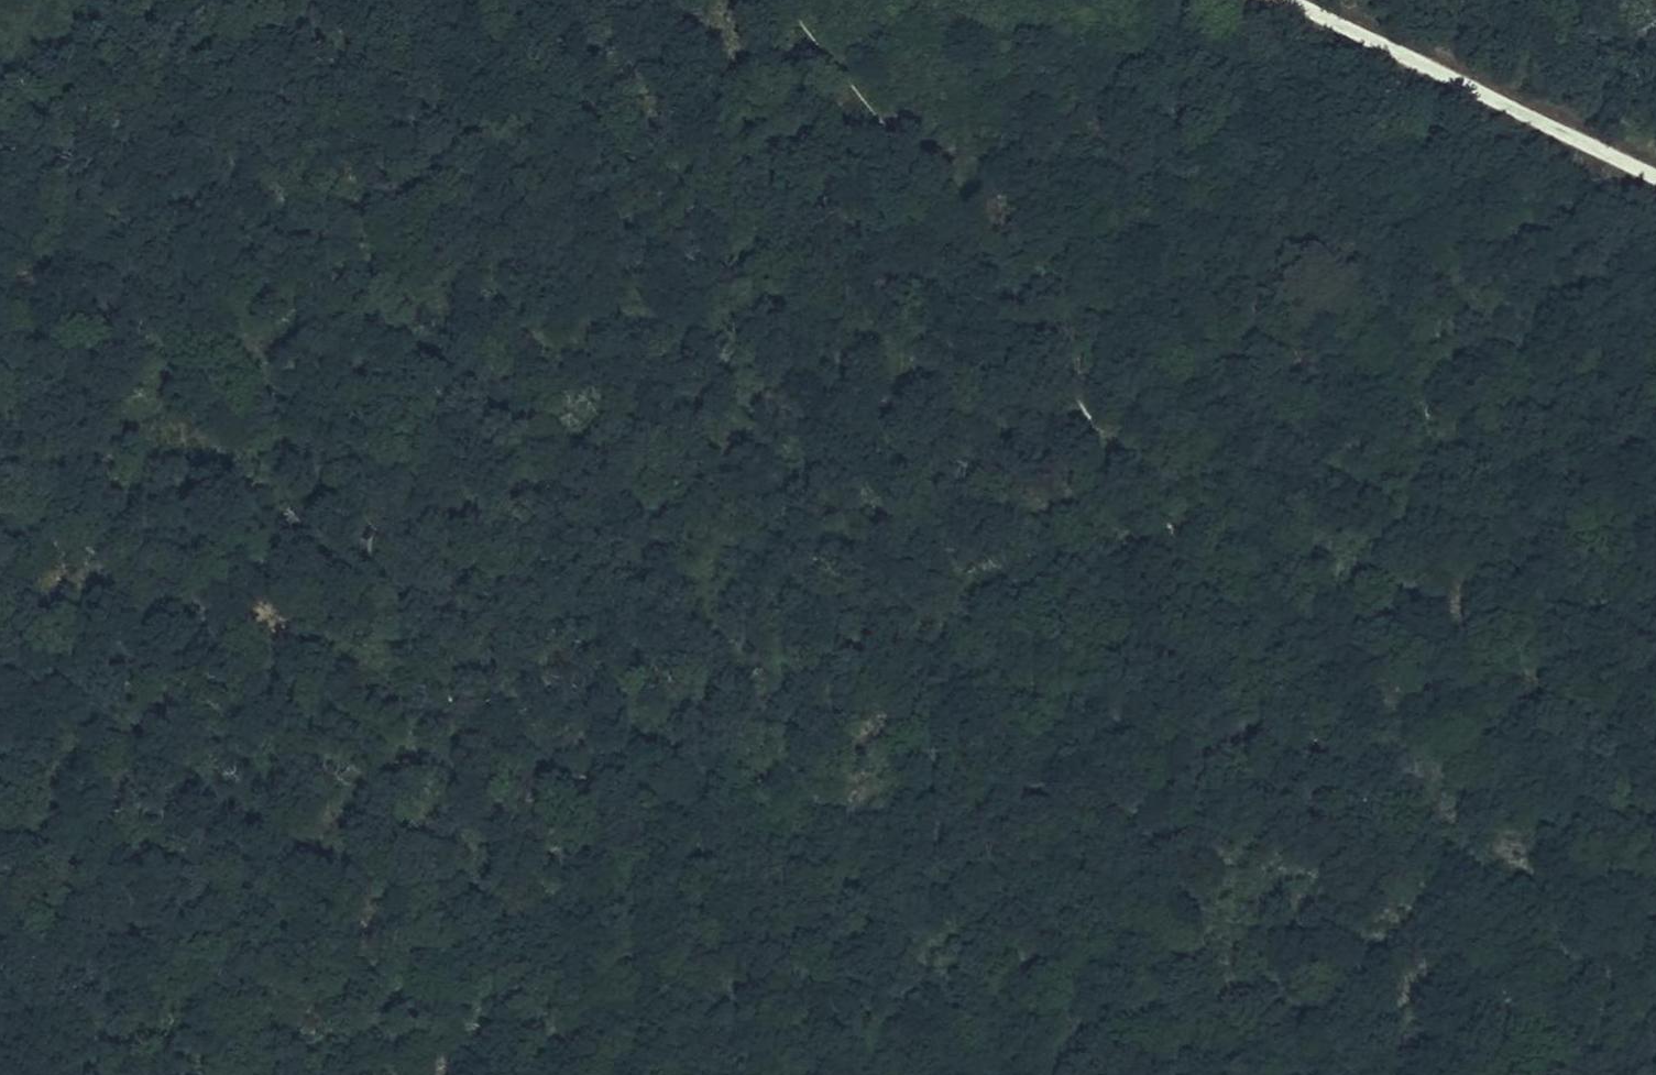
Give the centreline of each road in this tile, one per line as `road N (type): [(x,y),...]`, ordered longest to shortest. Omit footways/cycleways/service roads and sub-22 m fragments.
road 1 (track): [(1655,184),(1262,0)]

